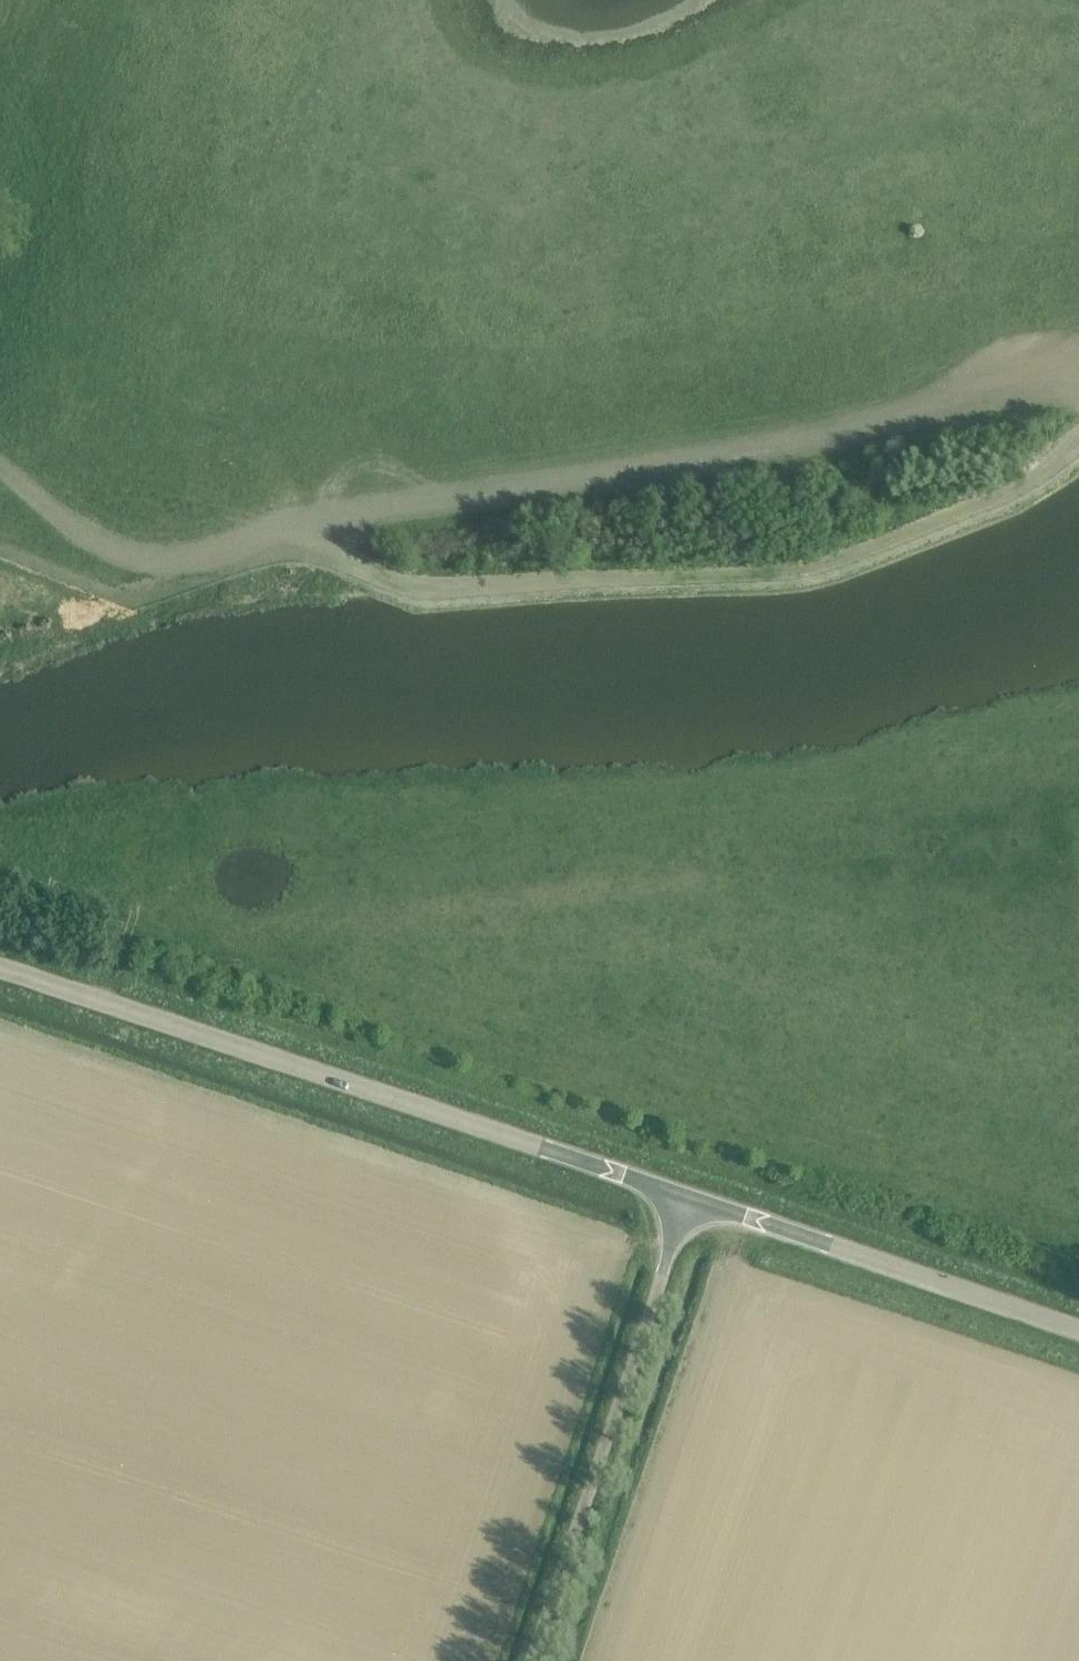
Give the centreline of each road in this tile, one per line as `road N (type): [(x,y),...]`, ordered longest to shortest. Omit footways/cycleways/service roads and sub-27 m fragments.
road 1 (unclassified): [(687,1199),(0,969)]
road 2 (unclassified): [(533,1660),(687,1199)]
road 3 (unclassified): [(1078,1330),(687,1199)]

